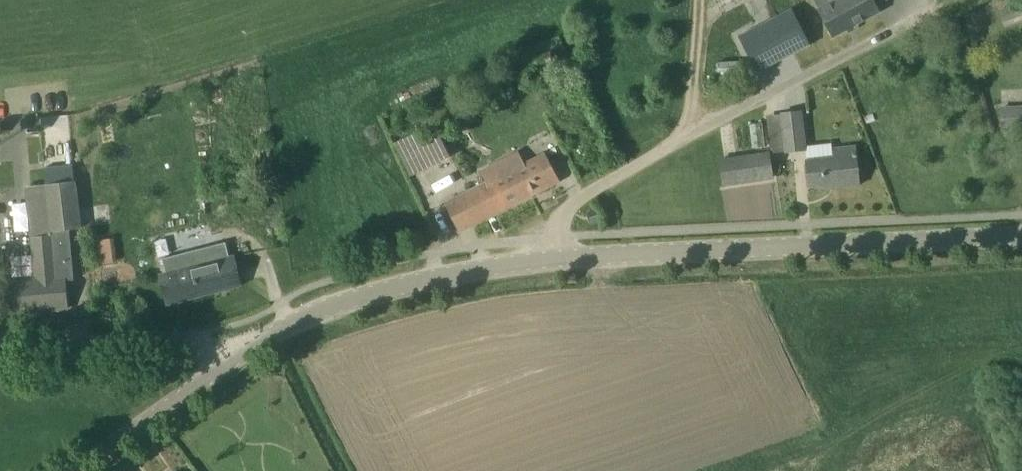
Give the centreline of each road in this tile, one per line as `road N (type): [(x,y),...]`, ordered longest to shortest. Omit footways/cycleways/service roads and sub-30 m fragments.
road 1 (unclassified): [(551,258),(561,217),(592,188),(936,10)]
road 2 (tertiary): [(1021,233),(551,258)]
road 3 (tertiary): [(232,360),(297,320),(377,291),(551,258)]
road 4 (unclassified): [(0,351),(174,336),(232,360)]
road 5 (tertiary): [(74,470),(232,360)]
road 6 (track): [(687,135),(699,0)]

